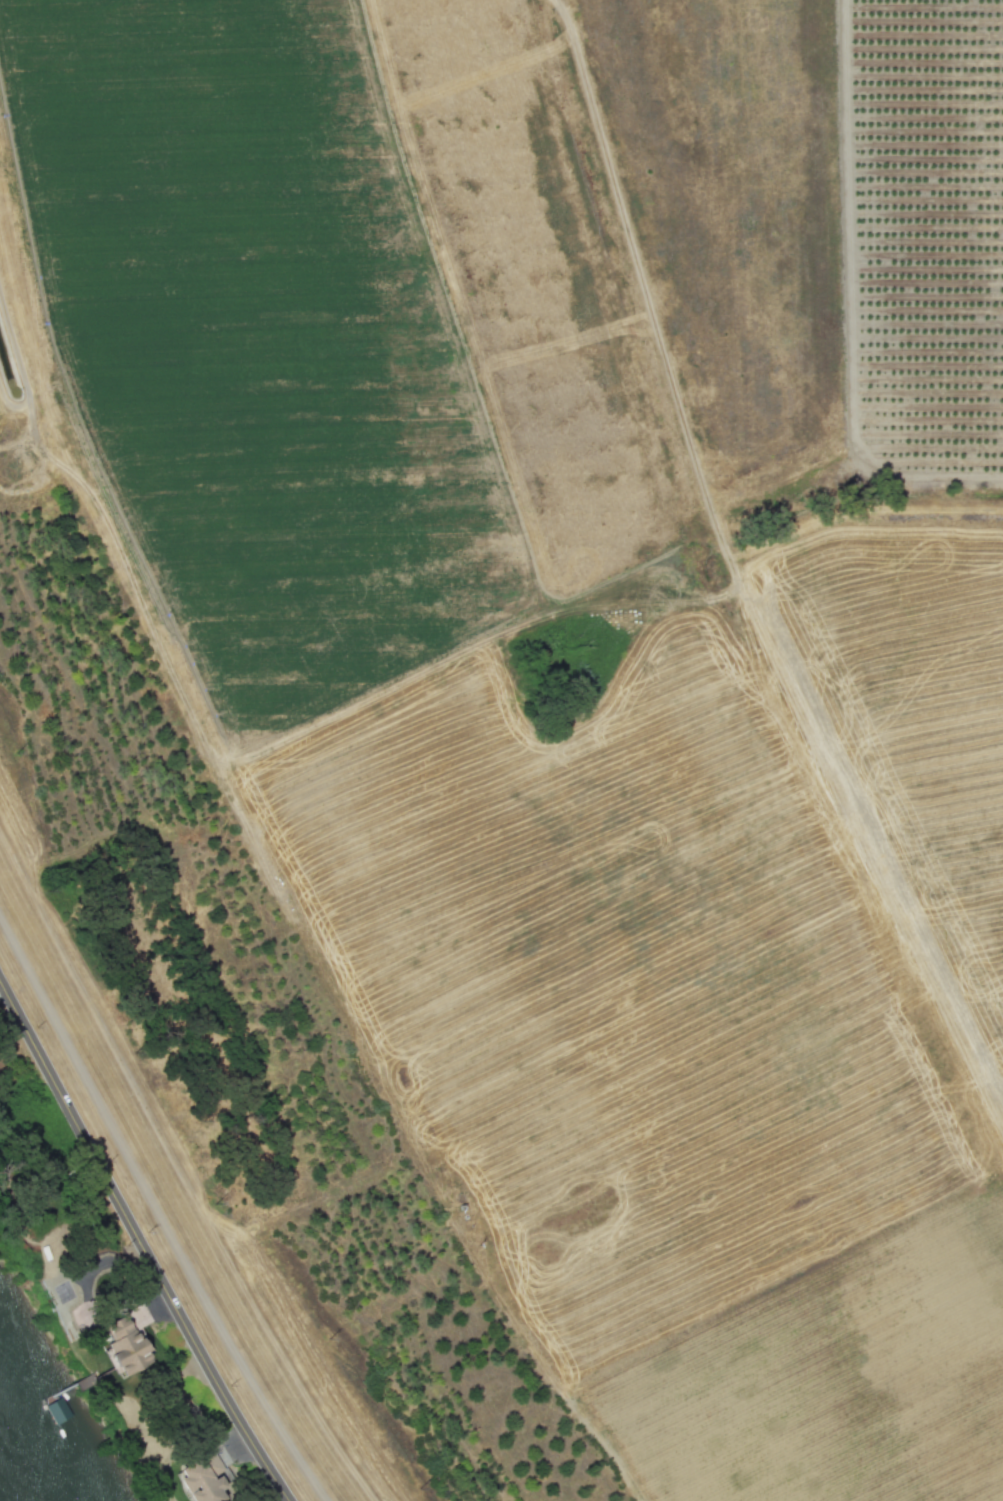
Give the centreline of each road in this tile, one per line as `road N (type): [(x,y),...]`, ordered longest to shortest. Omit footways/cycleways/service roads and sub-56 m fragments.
road 1 (secondary): [(290,1500),(0,980)]

